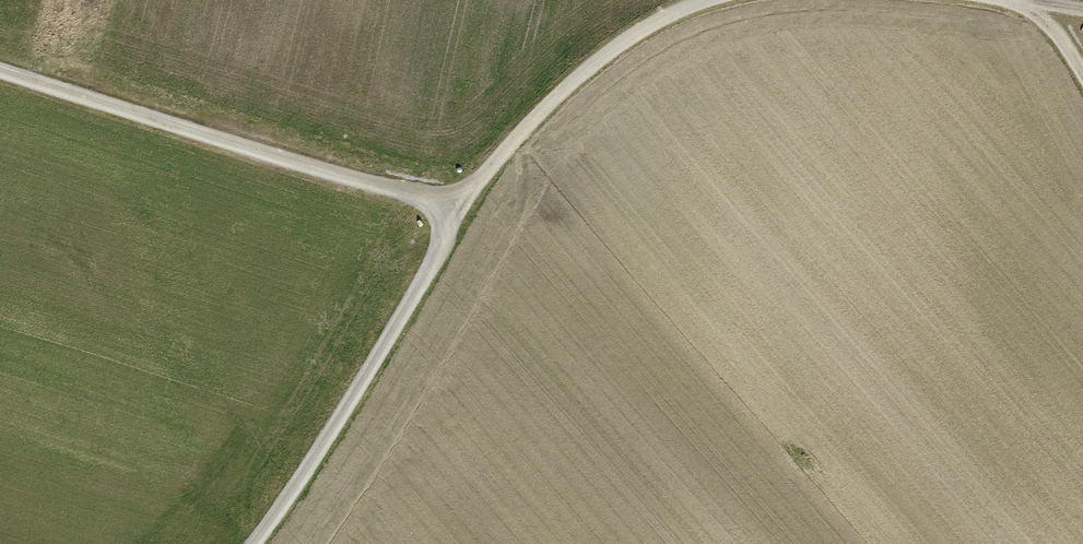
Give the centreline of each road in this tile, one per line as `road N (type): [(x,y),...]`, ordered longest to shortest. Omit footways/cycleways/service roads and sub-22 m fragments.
road 1 (track): [(258,543),(321,456),(456,211),(541,110),(622,39),(708,0)]
road 2 (track): [(0,74),(456,211)]

